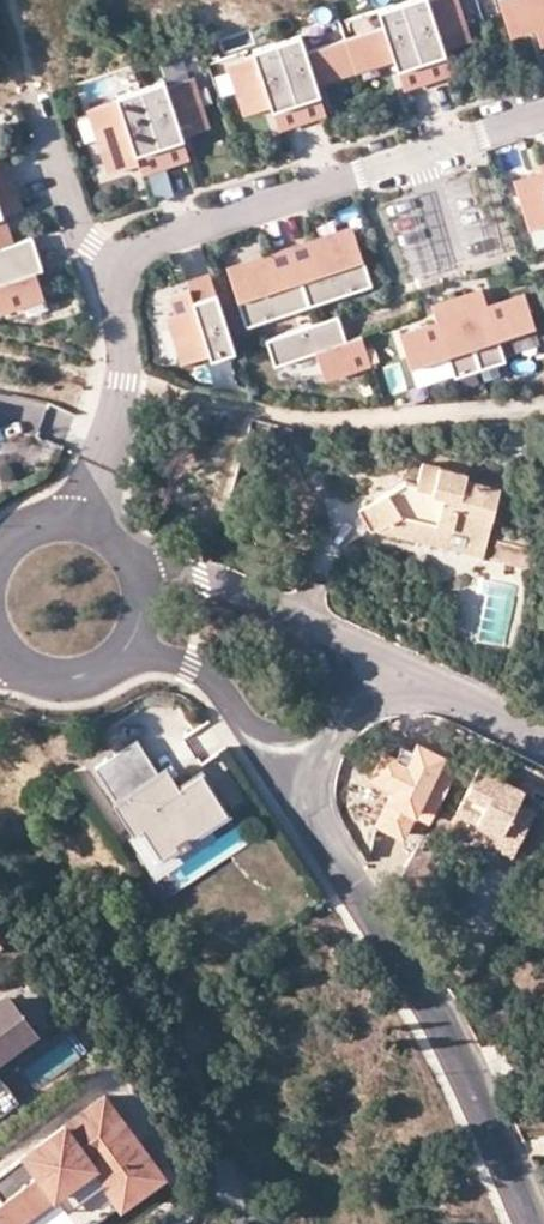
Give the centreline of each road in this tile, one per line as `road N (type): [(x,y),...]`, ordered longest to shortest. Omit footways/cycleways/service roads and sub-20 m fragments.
road 1 (residential): [(308,814),(429,1003),(533,1223)]
road 2 (residential): [(115,263),(185,226),(543,111)]
road 3 (residential): [(81,525),(122,381),(115,263)]
road 4 (residential): [(332,633),(197,576),(130,558)]
road 5 (unclassified): [(35,98),(76,227),(115,263)]
road 6 (residential): [(131,641),(210,679),(248,730)]
road 7 (residential): [(5,645),(36,669),(66,676),(109,663),(131,641)]
road 8 (residential): [(332,633),(459,698)]
road 9 (residential): [(339,704),(389,681),(459,698)]

